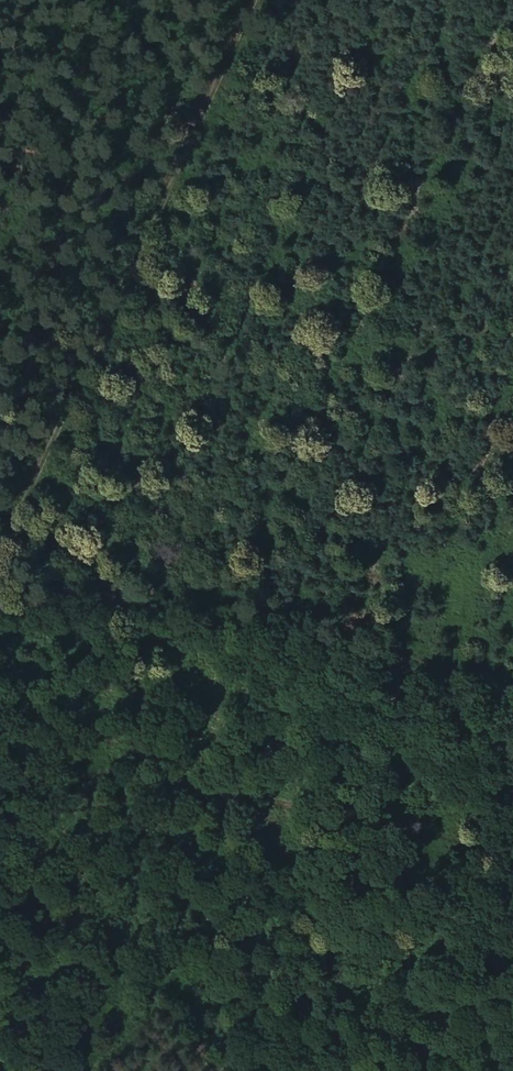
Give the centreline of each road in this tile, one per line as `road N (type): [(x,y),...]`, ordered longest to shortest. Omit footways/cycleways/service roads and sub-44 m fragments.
road 1 (track): [(0,520),(39,470),(261,0)]
road 2 (track): [(512,688),(289,621),(0,563)]

